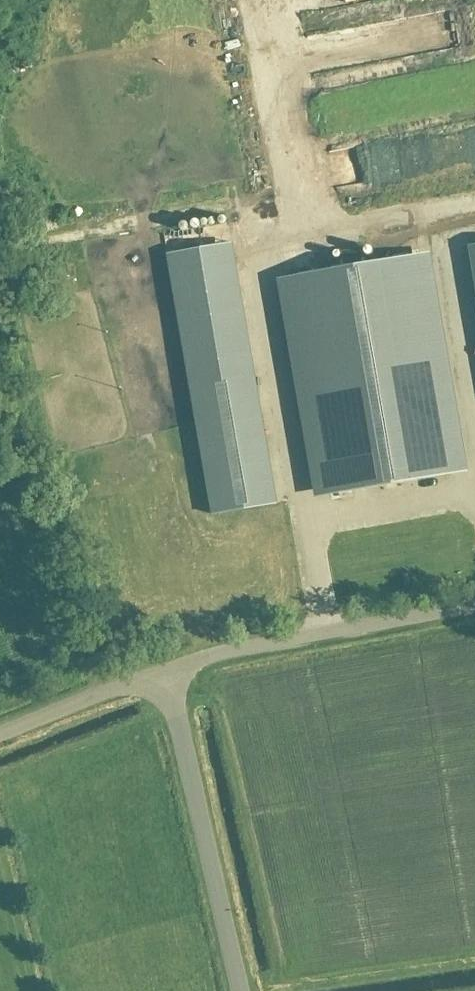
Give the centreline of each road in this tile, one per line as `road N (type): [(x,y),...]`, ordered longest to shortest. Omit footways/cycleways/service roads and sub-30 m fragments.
road 1 (unclassified): [(242,990),(165,670)]
road 2 (unclassified): [(474,606),(220,651),(165,670)]
road 3 (unclassified): [(0,734),(165,670)]

